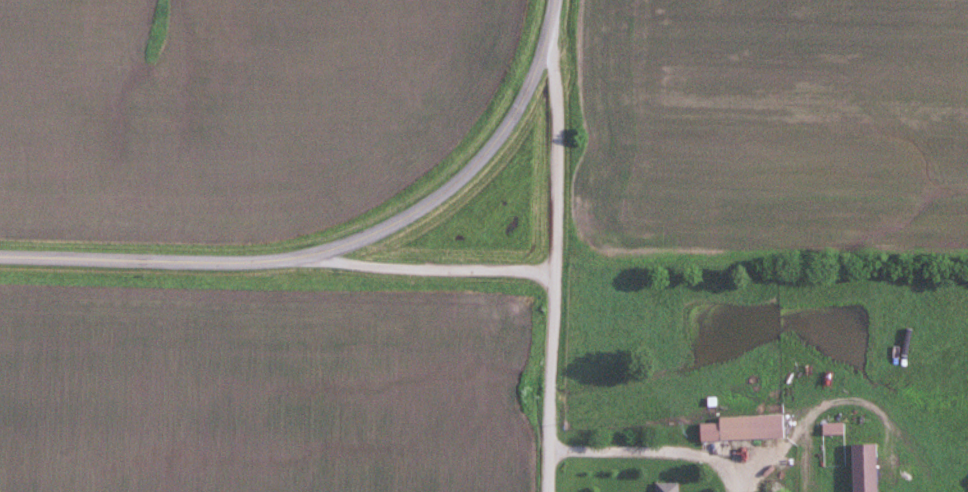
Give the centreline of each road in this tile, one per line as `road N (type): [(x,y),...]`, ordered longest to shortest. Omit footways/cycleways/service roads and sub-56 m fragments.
road 1 (tertiary): [(550,0),(533,75),(505,127),(485,155),(419,209),(311,254),(273,259),(0,256)]
road 2 (residential): [(554,272),(404,267),(311,254)]
road 3 (residential): [(543,38),(555,84),(554,272)]
road 4 (residential): [(547,491),(554,272)]

